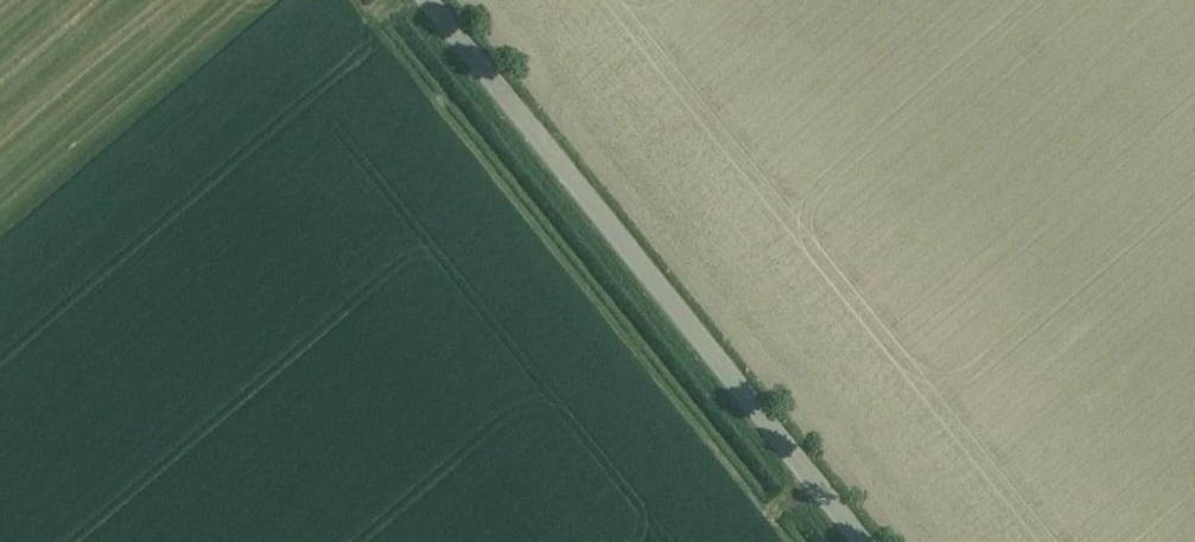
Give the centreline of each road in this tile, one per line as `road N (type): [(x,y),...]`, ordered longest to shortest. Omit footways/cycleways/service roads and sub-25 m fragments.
road 1 (unclassified): [(863,541),(428,0)]

